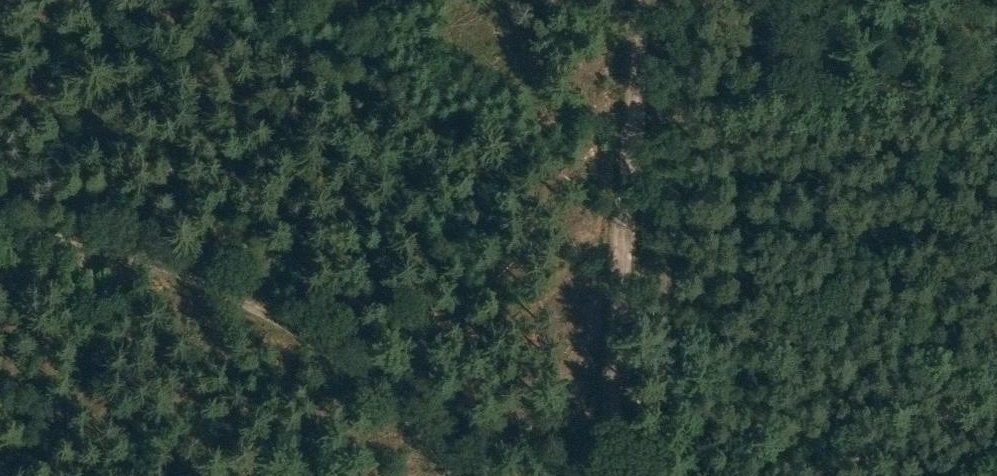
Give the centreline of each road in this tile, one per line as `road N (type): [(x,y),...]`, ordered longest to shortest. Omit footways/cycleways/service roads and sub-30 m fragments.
road 1 (track): [(0,232),(67,243),(206,285),(348,372),(455,475)]
road 2 (track): [(640,0),(601,475)]

